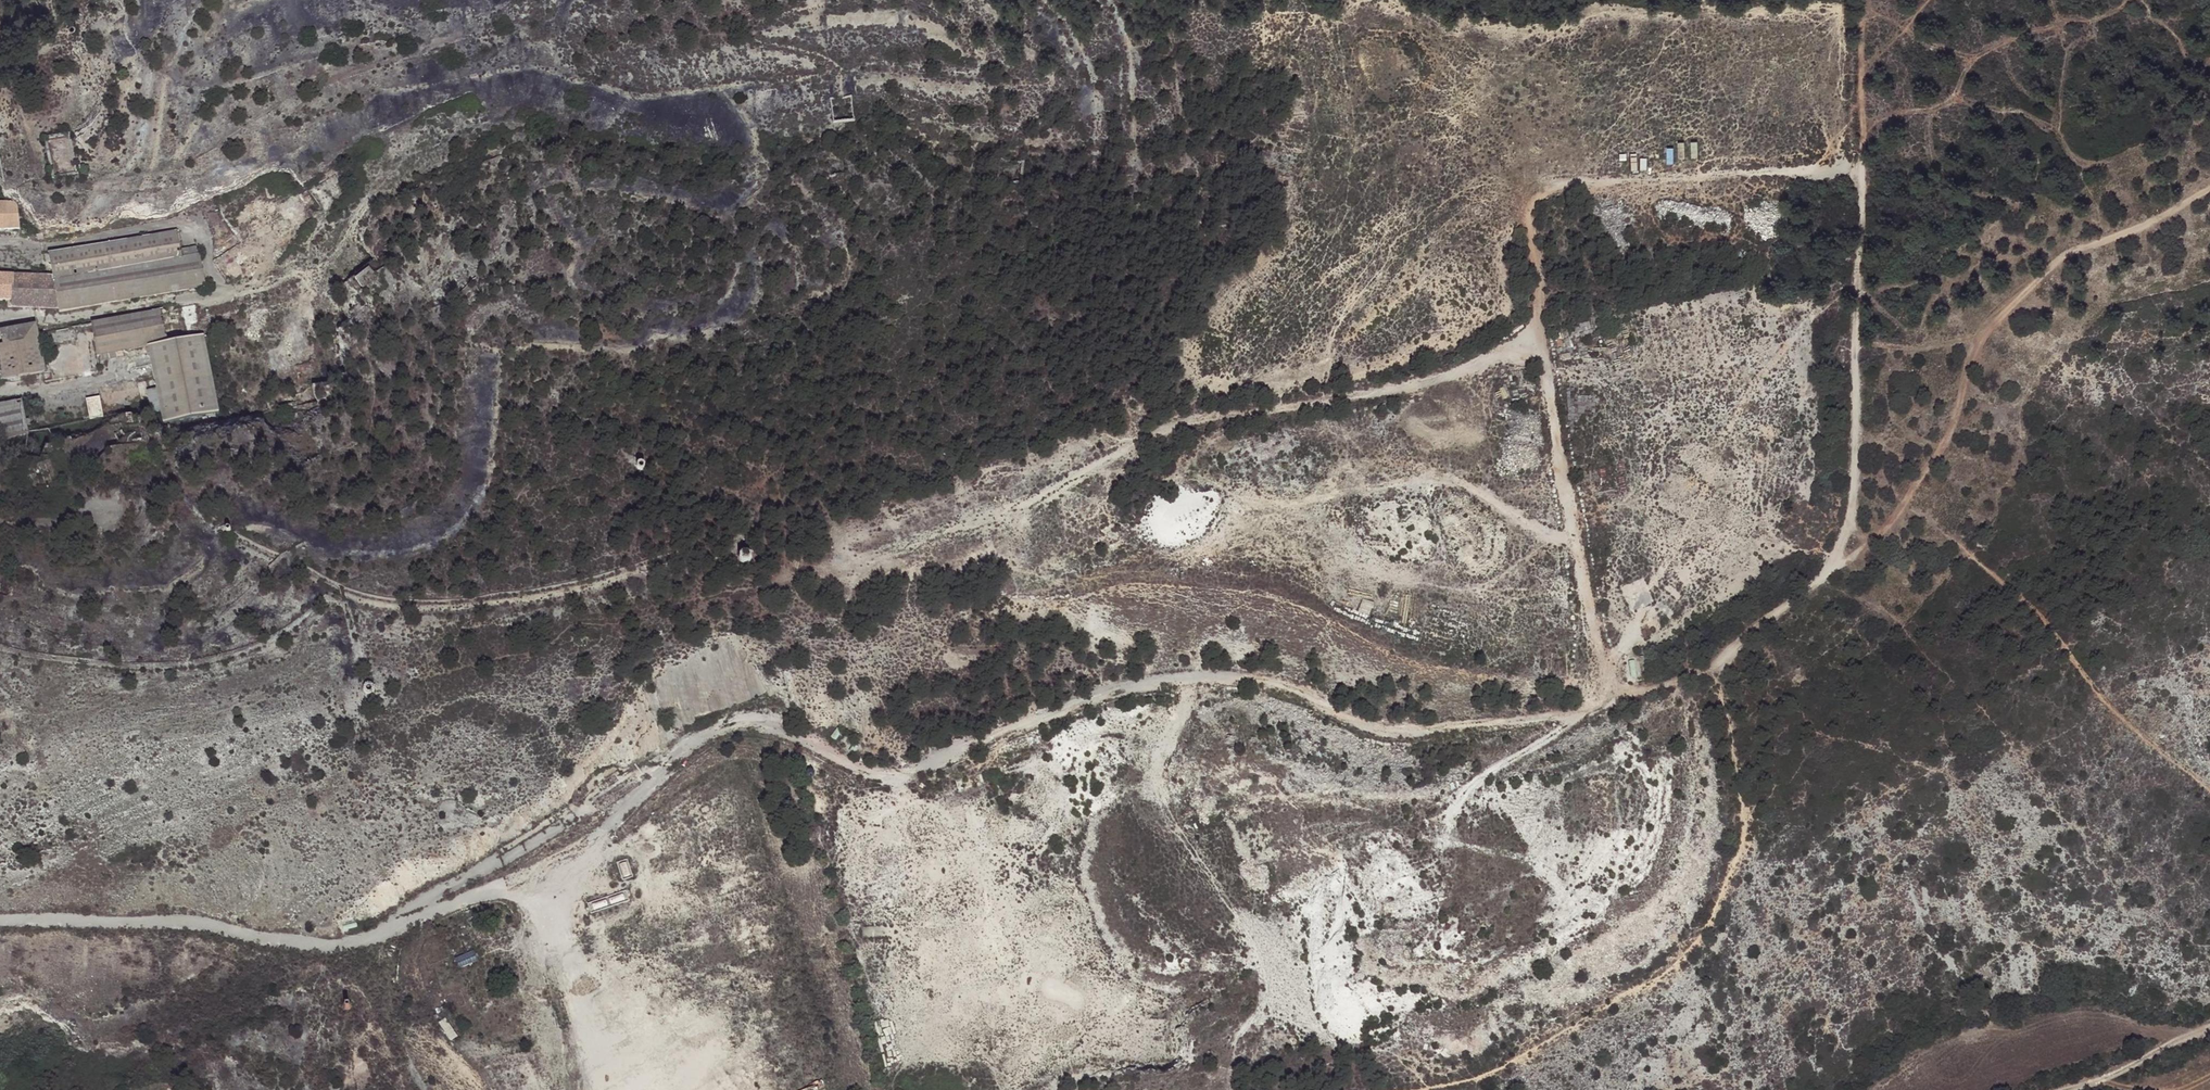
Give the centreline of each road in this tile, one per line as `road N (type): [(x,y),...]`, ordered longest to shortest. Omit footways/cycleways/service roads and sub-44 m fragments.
road 1 (track): [(1823,579),(1870,543),(1913,493),(1954,423),(1978,342),(2018,297),(2074,249),(2118,237),(2209,188)]
road 2 (track): [(1860,10),(1970,63),(1979,53),(2101,17),(2128,0)]
road 3 (track): [(2142,225),(2114,167),(2074,160),(2057,121),(2065,56),(2051,0)]
road 4 (track): [(1860,0),(1858,173)]
road 5 (track): [(2209,1025),(2116,1073),(2057,1089)]
road 6 (track): [(1858,116),(1937,108),(1952,98),(1970,63)]

